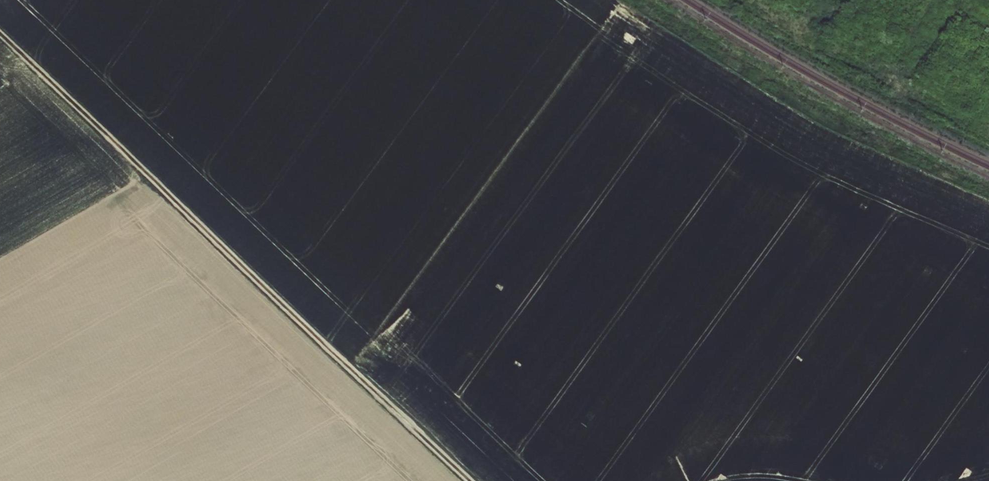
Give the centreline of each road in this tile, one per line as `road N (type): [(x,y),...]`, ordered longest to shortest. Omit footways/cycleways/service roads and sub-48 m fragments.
road 1 (track): [(468,480),(0,38)]

